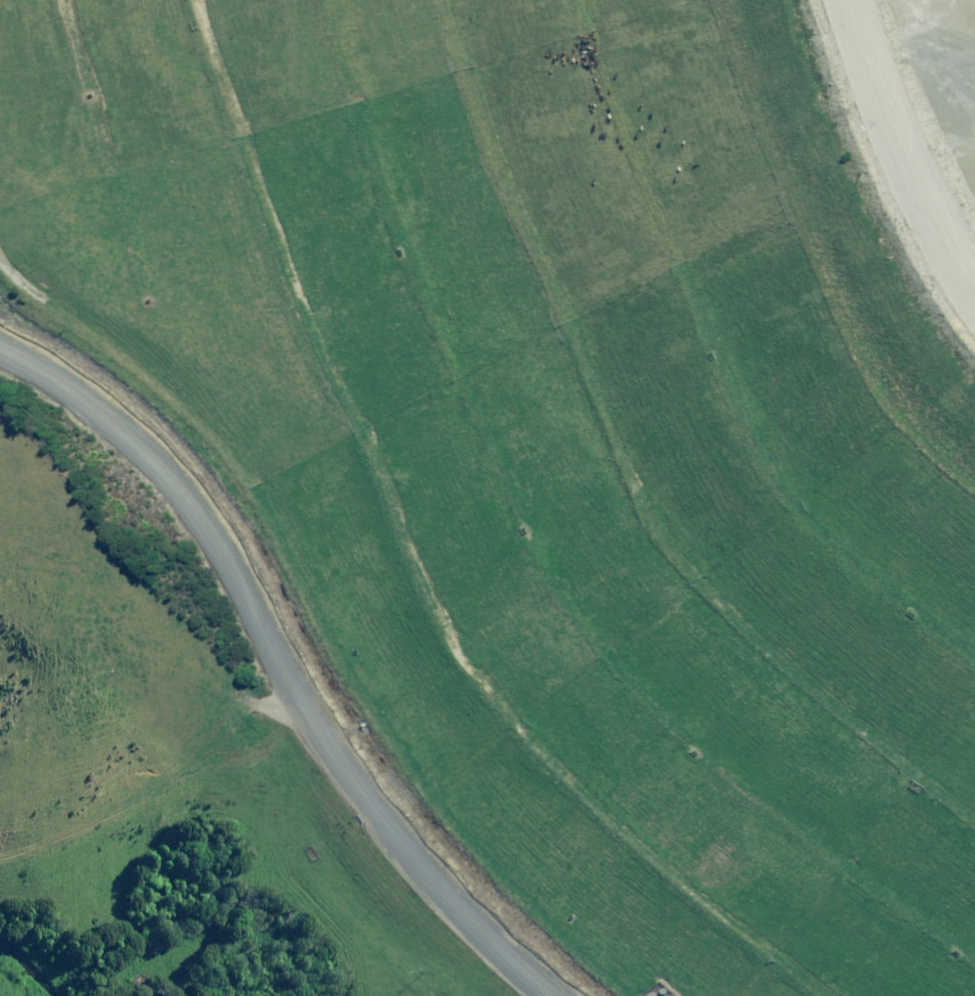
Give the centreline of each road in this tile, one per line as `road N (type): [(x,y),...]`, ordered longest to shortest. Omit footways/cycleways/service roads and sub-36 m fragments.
road 1 (track): [(193,0),(307,318),(433,606),(497,709),(616,832),(822,995)]
road 2 (track): [(974,963),(796,831),(680,731),(578,618),(541,557),(392,215),(320,0)]
road 3 (track): [(444,0),(476,116),(652,523),(684,567),(779,660),(974,820)]
road 4 (track): [(556,995),(486,937),(389,828),(305,708),(168,484),(112,425),(32,367),(0,354)]
road 5 (track): [(974,656),(884,585),(778,481),(720,362),(577,0)]
road 6 (track): [(714,0),(800,227),(881,405),(974,490)]
road 7 (track): [(974,280),(933,211),(853,0)]

